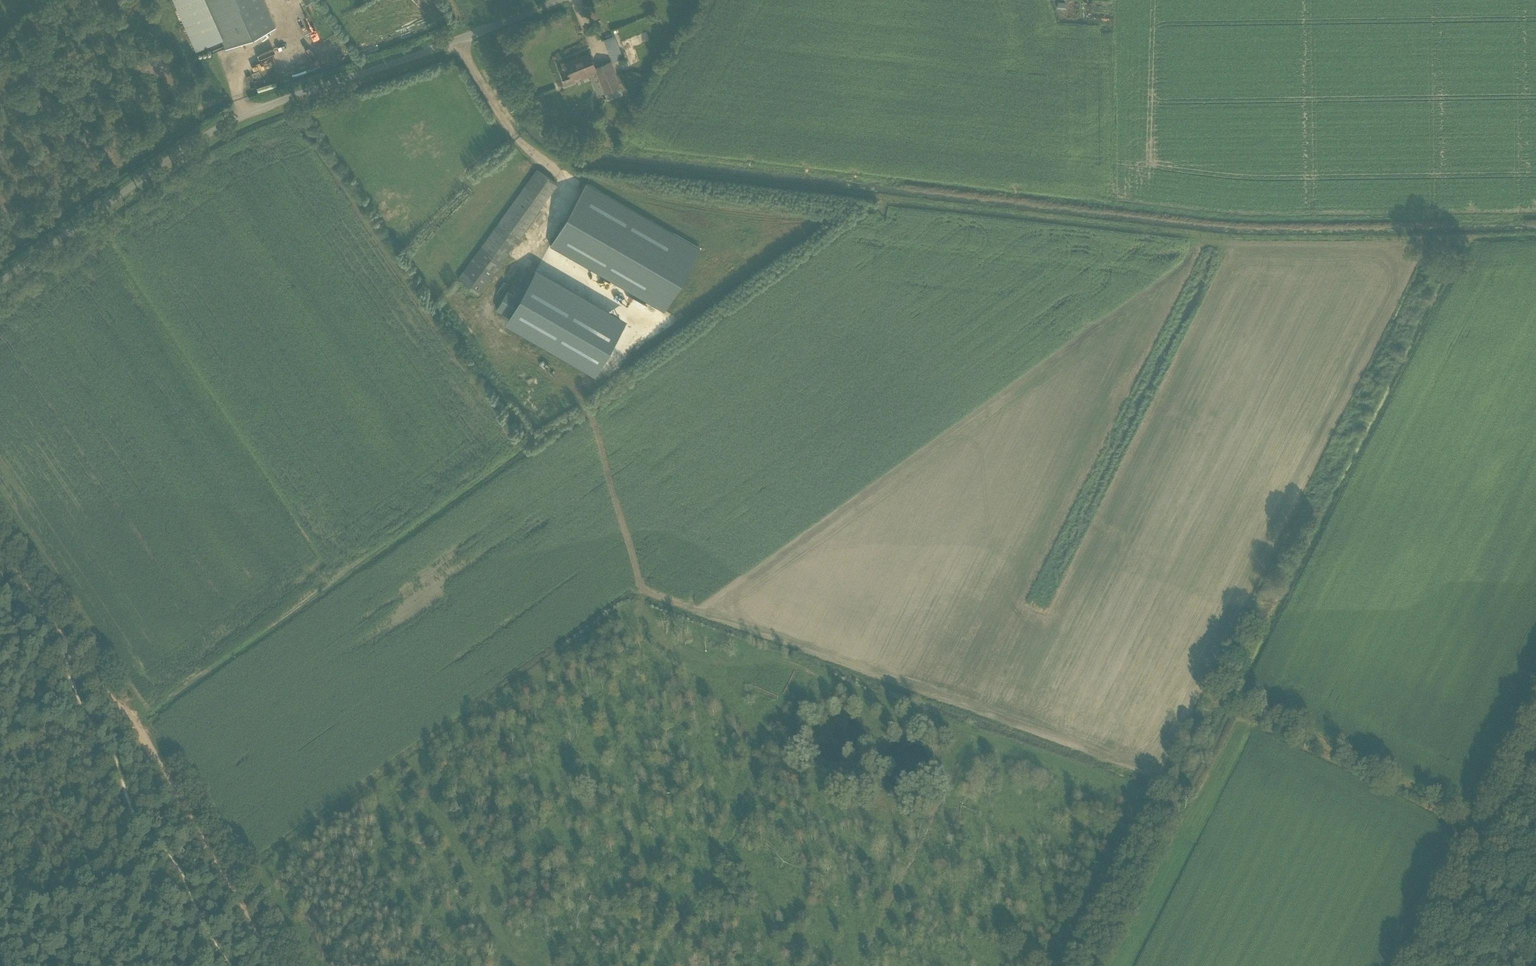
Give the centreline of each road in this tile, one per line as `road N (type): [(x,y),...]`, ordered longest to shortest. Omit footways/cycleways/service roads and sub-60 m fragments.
road 1 (unclassified): [(0,287),(248,113),(558,0)]
road 2 (track): [(275,965),(138,735),(70,652)]
road 3 (track): [(1494,850),(1393,785),(1222,707)]
road 4 (track): [(1535,754),(1430,965)]
road 5 (unclassified): [(70,652),(0,553)]

